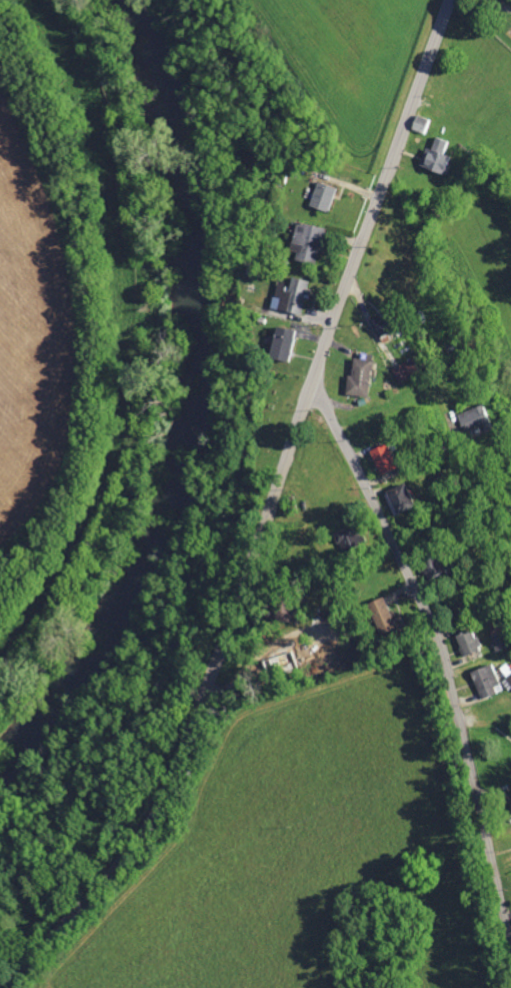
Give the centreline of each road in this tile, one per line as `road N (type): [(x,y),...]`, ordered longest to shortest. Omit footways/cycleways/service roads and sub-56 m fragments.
road 1 (residential): [(12,987),(123,864),(166,794),(240,604),(446,0)]
road 2 (residential): [(315,386),(436,631),(510,946)]

